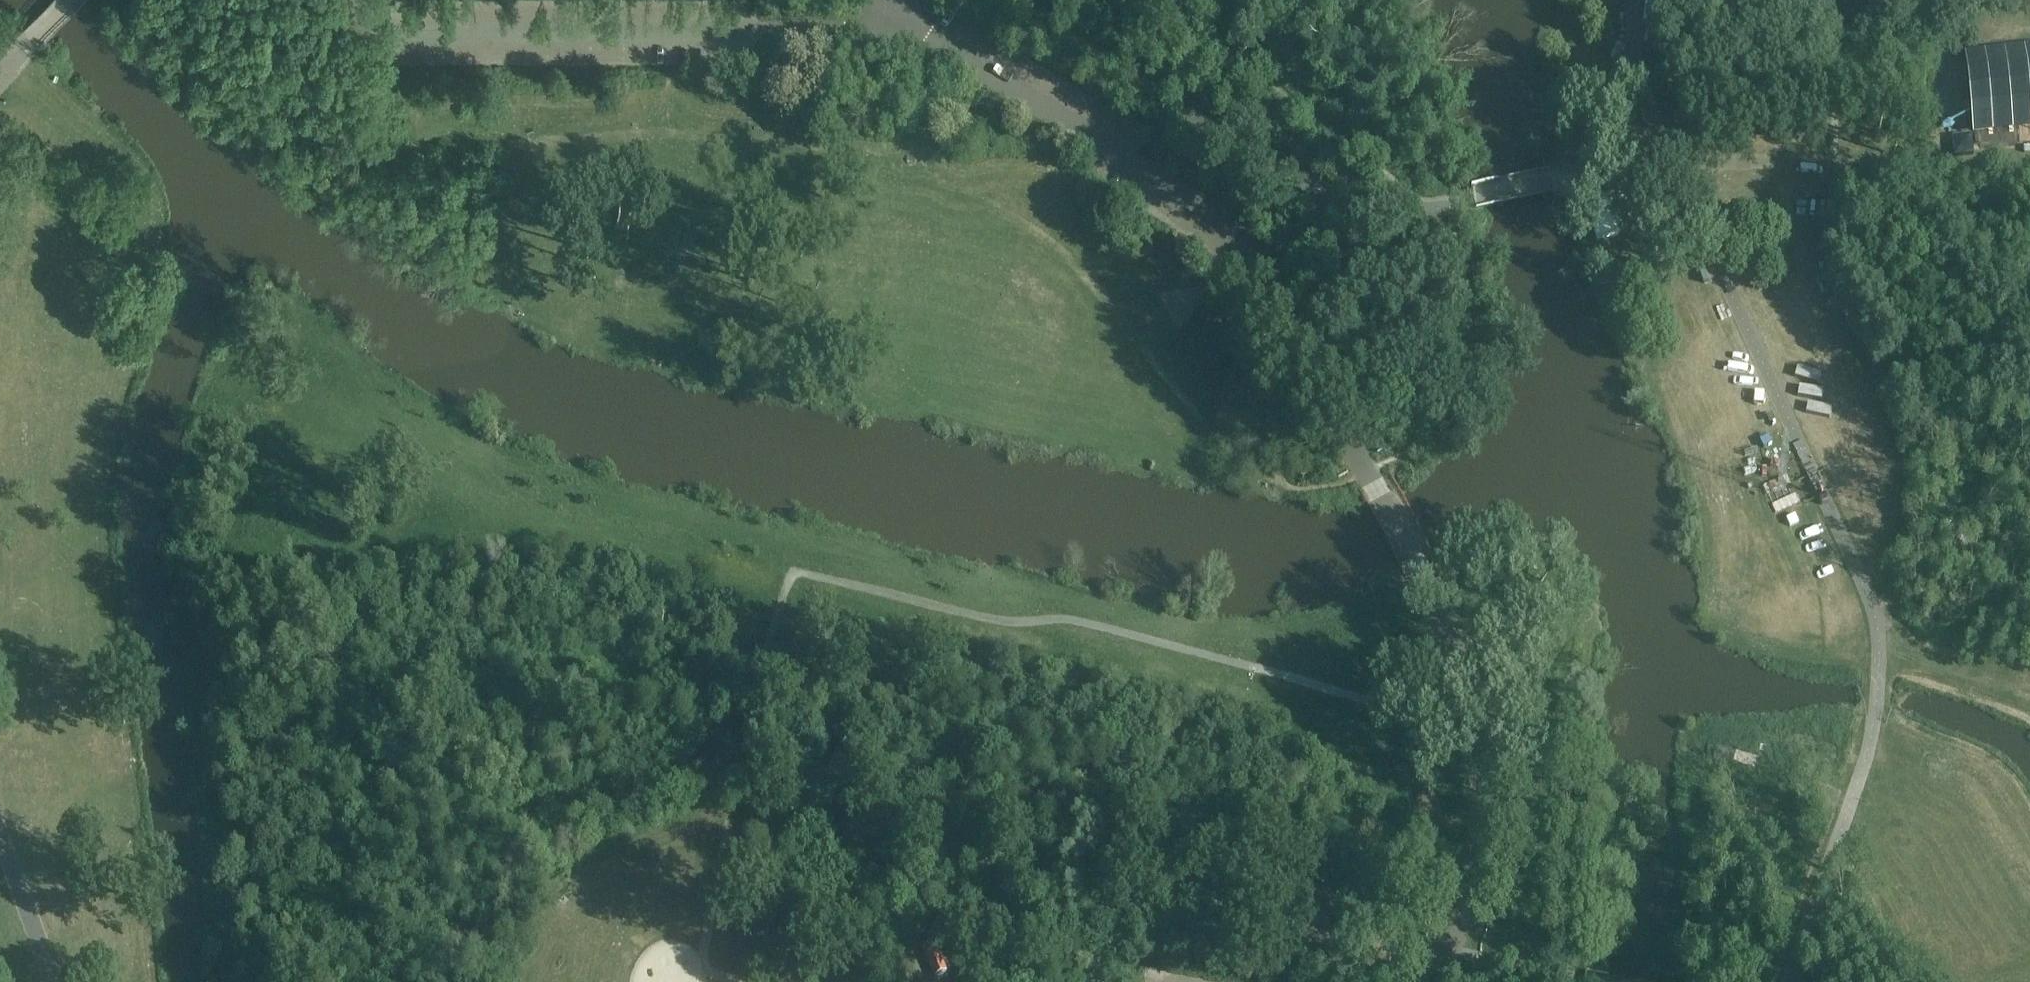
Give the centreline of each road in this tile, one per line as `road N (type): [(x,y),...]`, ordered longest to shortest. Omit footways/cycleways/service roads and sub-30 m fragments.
road 1 (unclassified): [(1421,981),(1452,923),(1472,834),(1471,728),(1419,567),(1258,270),(1204,212),(870,0)]
road 2 (unclassified): [(48,981),(0,854)]

